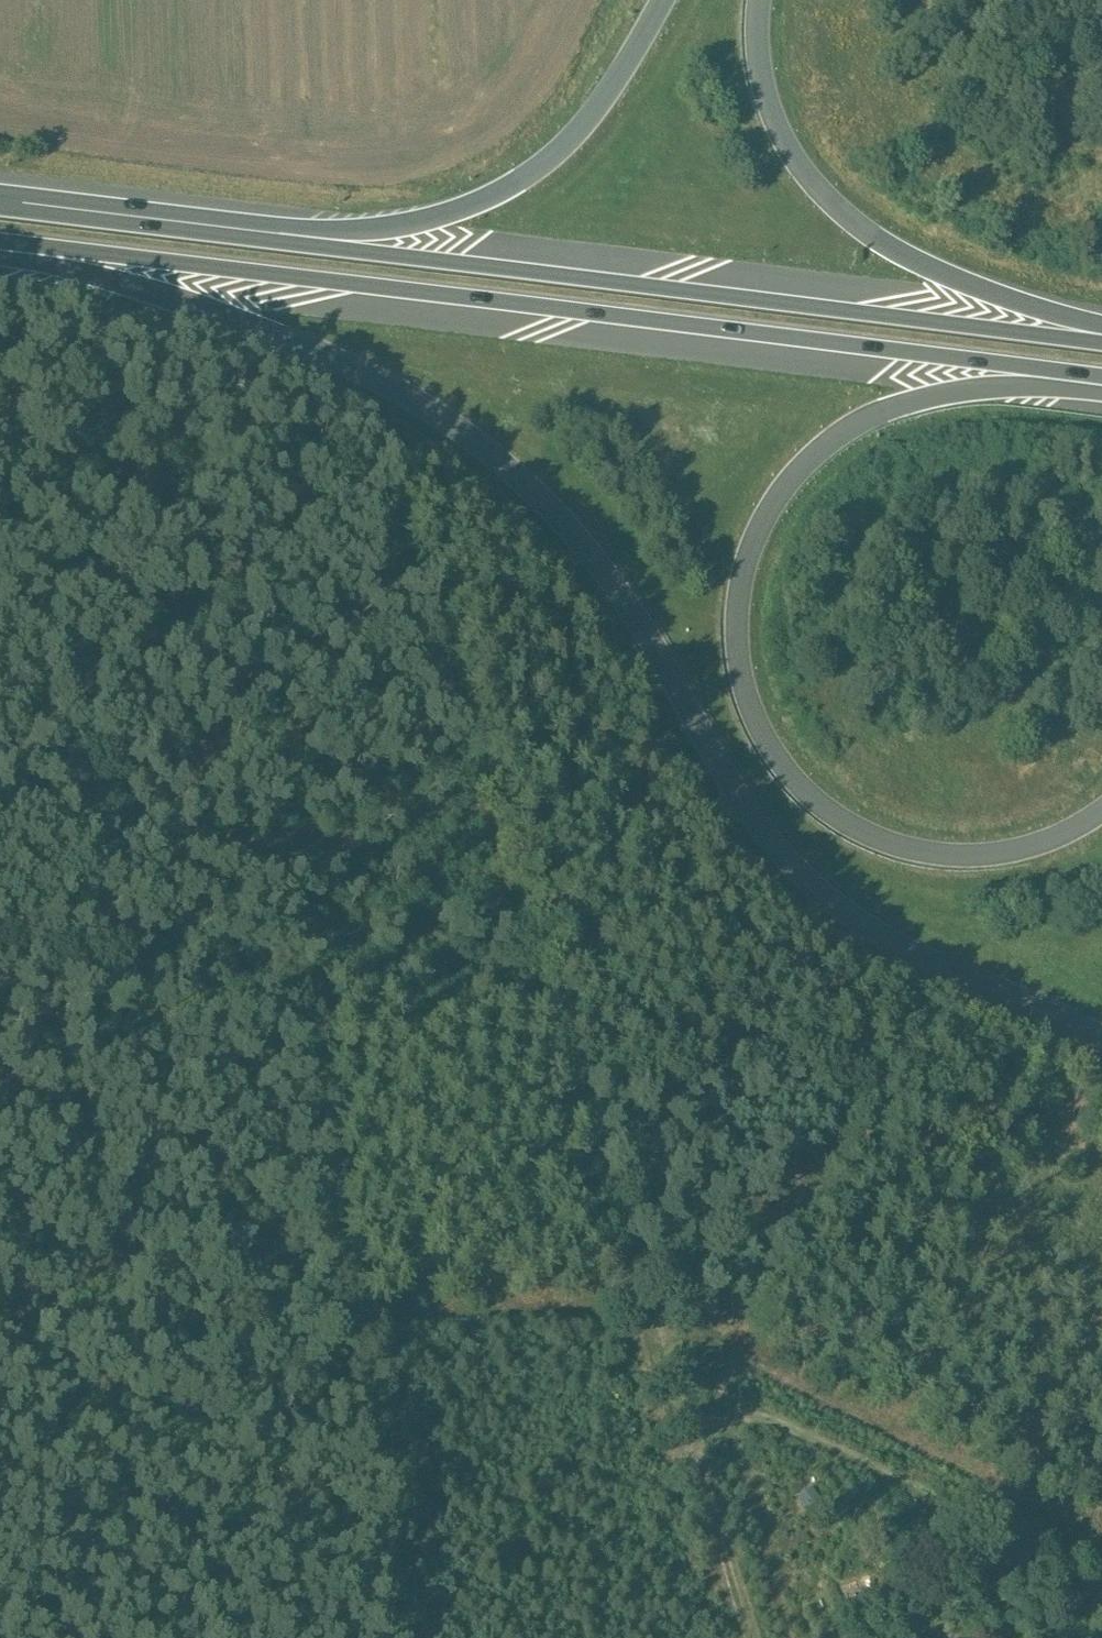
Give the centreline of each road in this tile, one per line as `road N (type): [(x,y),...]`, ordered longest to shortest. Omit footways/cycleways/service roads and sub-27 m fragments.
road 1 (motorway): [(0,255),(96,276),(285,335),(388,381),(472,433),(585,541),(644,619),(766,832),(815,879),(866,922),(1101,1040)]
road 2 (trunk): [(0,246),(1101,376)]
road 3 (trunk): [(1059,324),(0,199)]
road 4 (motorway): [(1101,811),(1049,839),(991,853),(934,851),(853,824),(806,786),(769,738),(746,682),(738,620),(757,528),(795,474),(845,430),(903,399),(967,382),(1101,380)]
road 5 (track): [(750,1637),(503,810)]
road 6 (motorway): [(650,0),(559,144),(522,179),(453,209),(375,221),(0,193)]
road 7 (motorway): [(1059,324),(962,283),(846,212),(793,153),(768,101),(758,60),(758,0)]

